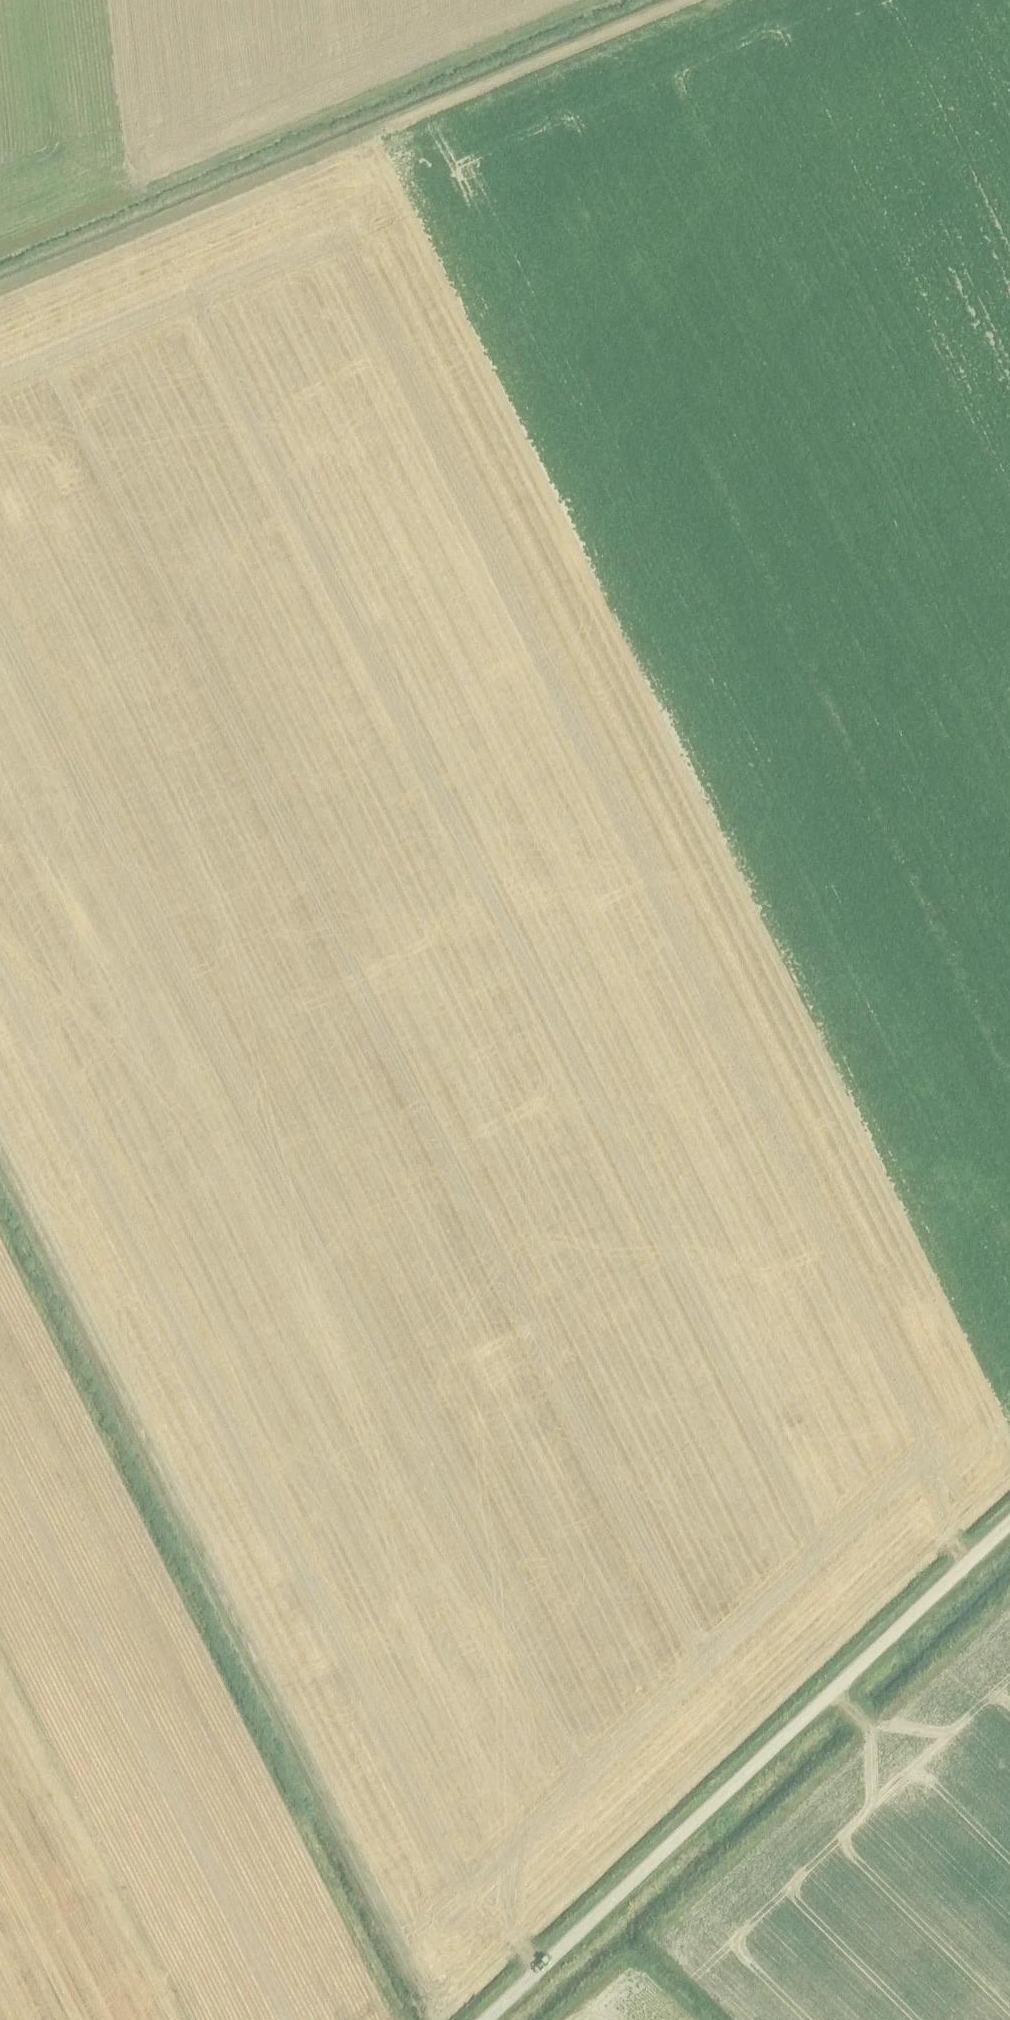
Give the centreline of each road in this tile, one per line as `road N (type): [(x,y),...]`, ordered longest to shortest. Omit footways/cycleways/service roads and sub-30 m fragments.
road 1 (unclassified): [(481,2019),(1009,1522)]

